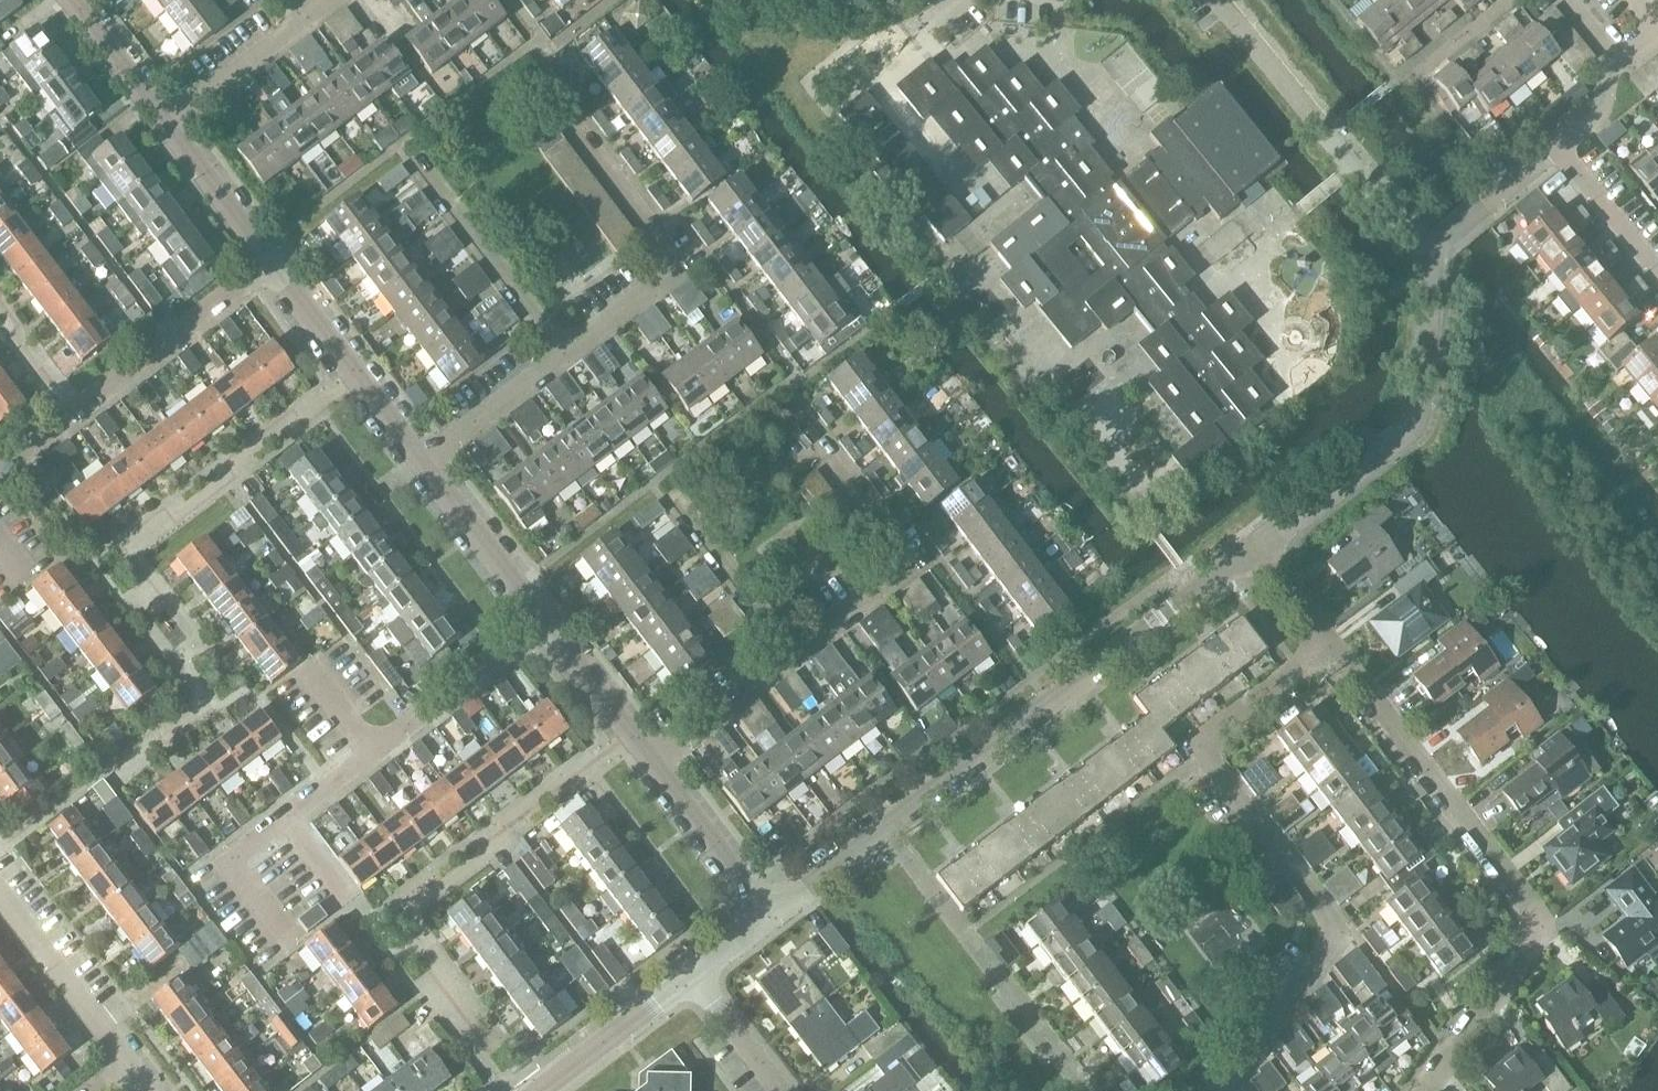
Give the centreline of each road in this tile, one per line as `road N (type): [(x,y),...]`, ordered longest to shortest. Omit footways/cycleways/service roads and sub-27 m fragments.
road 1 (residential): [(772,916),(1212,571),(1252,555)]
road 2 (unclassified): [(1328,651),(1200,747),(1341,933),(1225,1090)]
road 3 (unclassified): [(1252,555),(1407,439),(1424,378),(1432,257)]
road 4 (residential): [(562,355),(663,277),(668,261),(546,92)]
road 5 (unclassified): [(1543,926),(1328,651)]
road 6 (unclassified): [(1432,257),(1219,0)]
road 7 (residential): [(284,824),(545,625)]
road 8 (unclassified): [(792,655),(910,564),(818,446)]
road 9 (residential): [(424,462),(270,268)]
road 10 (residential): [(270,268),(74,414)]
road 11 (residential): [(562,355),(417,164)]
road 12 (residential): [(139,1066),(0,880)]
road 13 (residential): [(545,625),(424,462)]
road 14 (unclassified): [(792,655),(669,494)]
road 15 (unclassified): [(1425,1090),(1543,926)]
road 16 (residential): [(772,916),(652,760)]
road 17 (residential): [(692,978),(541,1090)]
road 18 (unclassified): [(162,124),(308,14)]
road 19 (residential): [(270,268),(162,124)]
road 20 (unclassified): [(652,760),(792,655)]
road 21 (residential): [(424,462),(562,355)]
road 22 (residential): [(652,760),(545,625)]
road 23 (residential): [(282,943),(224,870),(284,824)]
road 24 (residential): [(1657,274),(1559,150)]
road 25 (residential): [(162,124),(71,0)]
road 26 (residential): [(780,1090),(692,978)]
road 27 (residential): [(1512,0),(1398,79)]
road 28 (residential): [(74,414),(0,315)]
road 29 (unclassified): [(1328,651),(1252,555)]

